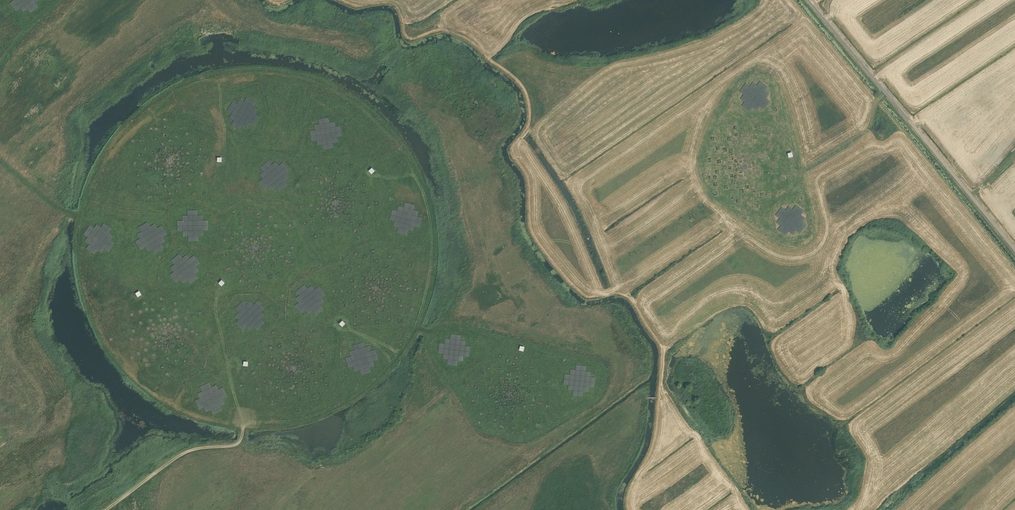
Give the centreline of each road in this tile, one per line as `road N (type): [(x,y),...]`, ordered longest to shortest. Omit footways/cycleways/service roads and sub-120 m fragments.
road 1 (track): [(341,329),(398,357),(416,327),(432,260),(429,205),(414,171),(385,130),(348,100),(280,74),(216,75),(150,105),(110,146),(85,198),(80,277),(114,361),(147,390),(211,424),(266,429),(343,408),(390,367)]
road 2 (track): [(885,92),(868,131),(800,173),(772,88),(751,77),(738,87),(710,132),(706,186),(782,241),(805,236),(808,215)]
road 3 (track): [(106,509),(184,453),(238,443),(243,346),(237,328),(184,289),(99,280),(78,249)]
road 4 (track): [(174,114),(201,132),(213,161),(247,170),(277,157),(293,168),(301,262),(294,277),(212,283)]
road 5 (unclassified): [(1014,250),(808,0)]
road 6 (track): [(184,289),(212,283),(202,248),(179,240),(172,218),(182,198),(220,188),(229,136),(216,75)]
road 7 (track): [(147,285),(151,268),(121,218),(64,209),(0,157)]
road 8 (track): [(416,327),(470,331),(595,366)]
road 9 (track): [(299,269),(324,286),(341,329),(343,408)]
road 10 (track): [(408,161),(342,178),(371,164),(349,129)]

